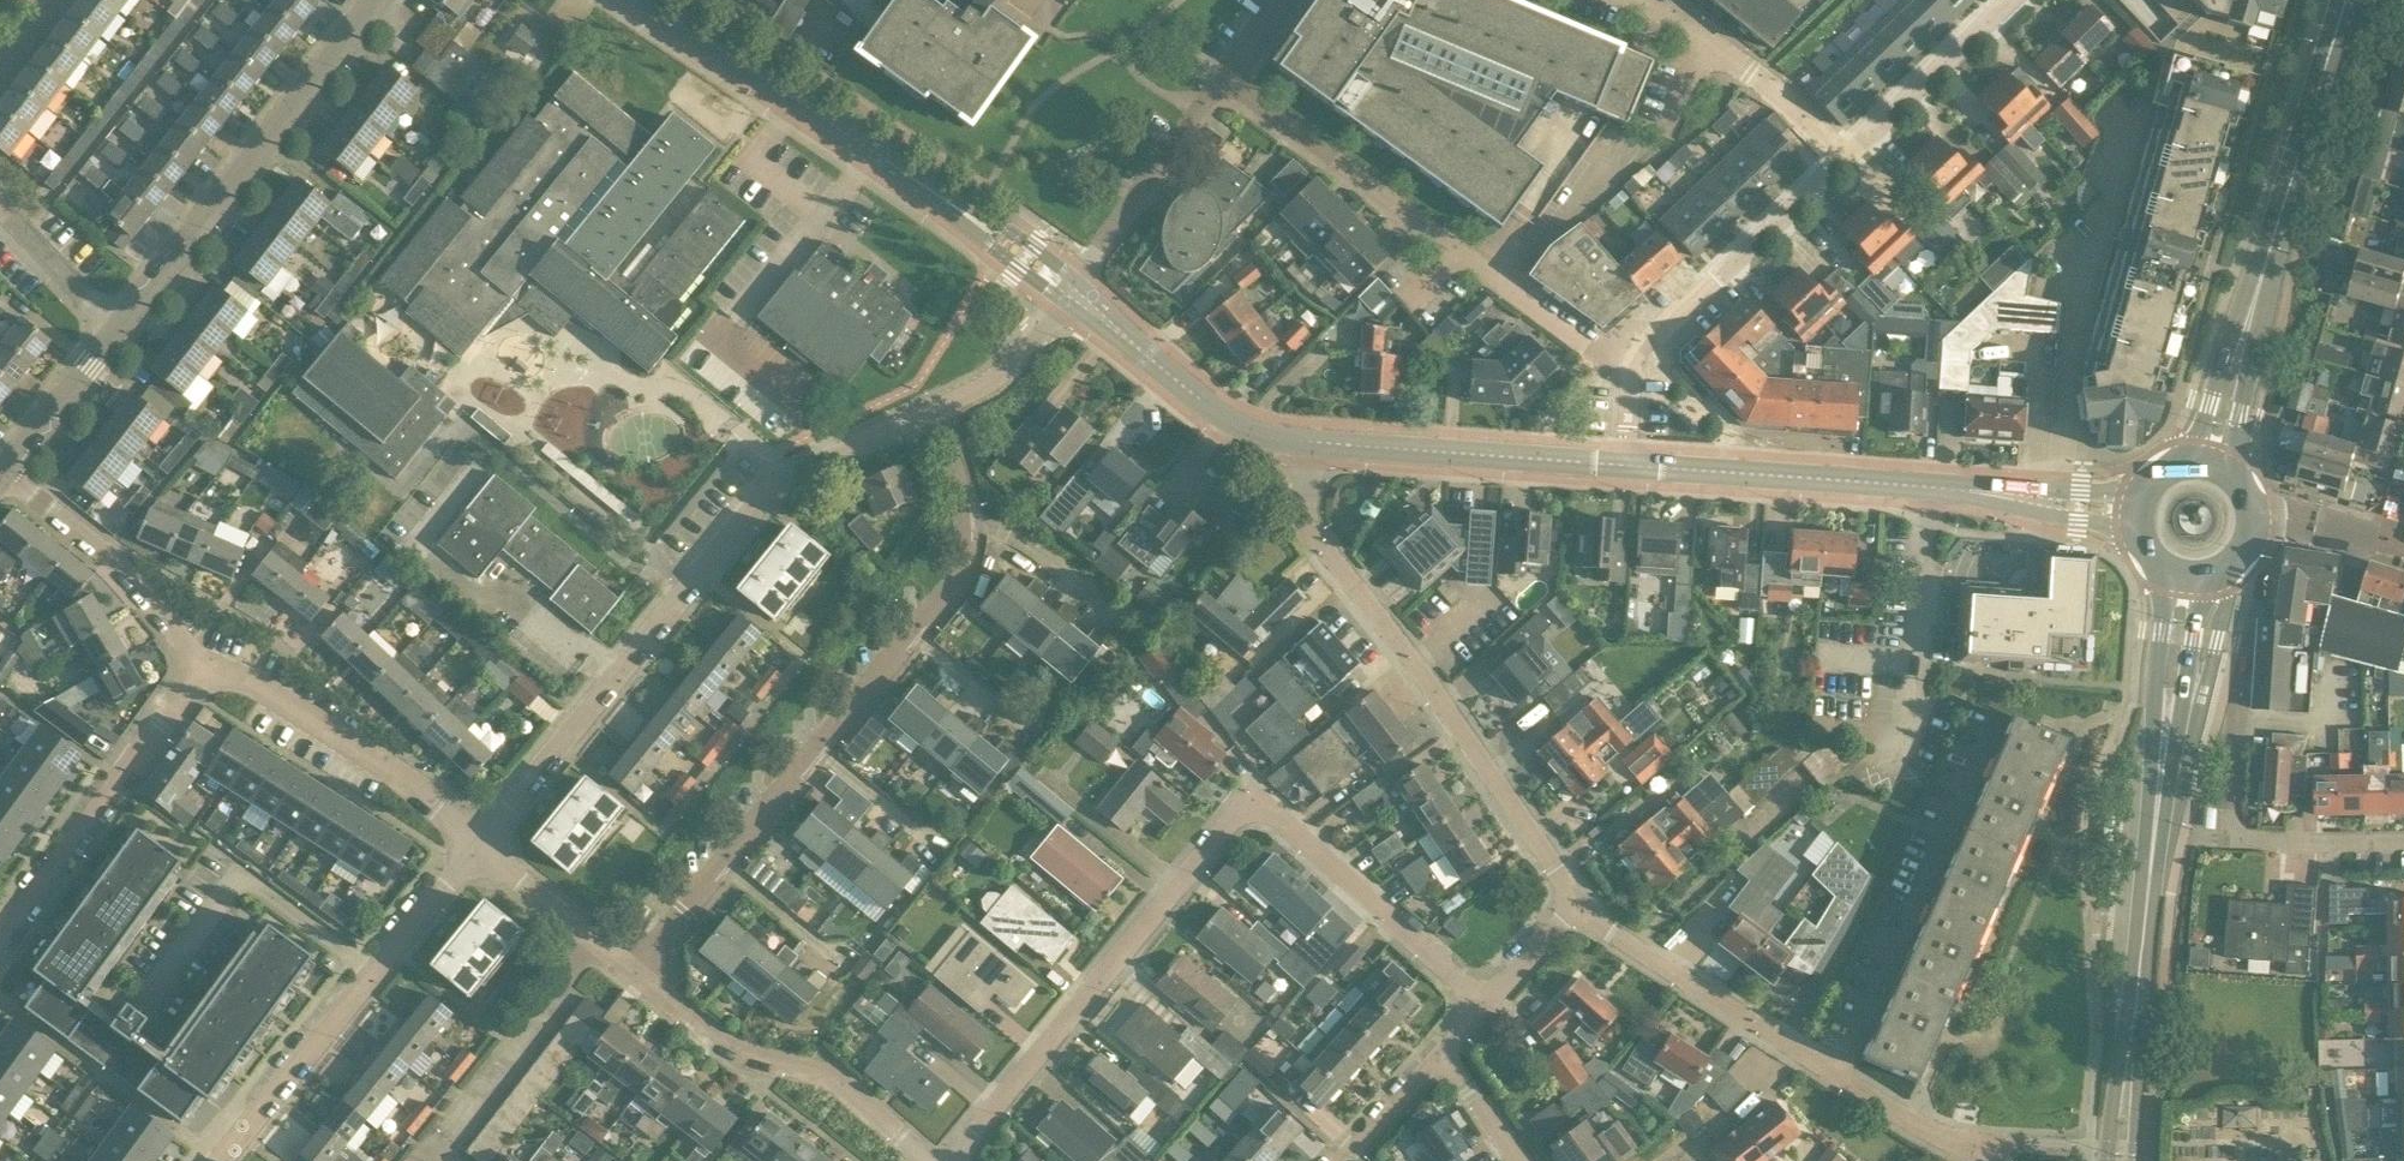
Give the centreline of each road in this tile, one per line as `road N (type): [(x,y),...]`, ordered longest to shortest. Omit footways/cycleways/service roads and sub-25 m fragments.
road 1 (residential): [(955,1160),(1231,819),(1254,810),(1277,817),(1487,1005)]
road 2 (residential): [(478,843),(775,482),(931,411)]
road 3 (residential): [(1582,901),(1311,529),(1308,443)]
road 4 (tertiary): [(1067,289),(648,0)]
road 5 (residential): [(2020,1141),(1994,1144),(1875,1098),(1610,935),(1582,901)]
road 6 (residential): [(1224,83),(1612,366),(1629,366)]
road 7 (tertiary): [(2046,502),(1625,465)]
road 8 (unclassified): [(116,330),(380,0)]
road 9 (residential): [(222,1160),(478,843)]
road 10 (residential): [(2246,645),(2231,844),(2403,847)]
road 11 (residential): [(929,1160),(816,1066),(752,1059),(632,973)]
road 12 (secondary): [(2243,338),(2349,0)]
road 13 (residential): [(199,670),(0,937)]
road 14 (residential): [(478,843),(287,707),(199,670)]
road 15 (tertiary): [(1625,465),(1308,443)]
road 16 (residential): [(1629,366),(1844,163)]
road 17 (tertiary): [(1308,443),(1267,440),(1230,425),(1067,289)]
road 18 (residential): [(3,473),(106,554),(199,670)]
road 19 (residential): [(1844,163),(1780,98),(1676,22),(1625,0)]
road 20 (secondary): [(2161,568),(2148,781),(2152,834)]
road 21 (secondary): [(2152,834),(2212,576)]
road 22 (residential): [(441,1160),(449,1139),(592,944)]
road 23 (residential): [(1067,289),(1224,83)]
road 24 (residential): [(1844,163),(2012,0)]
road 25 (residential): [(964,520),(1039,550),(1132,632)]
road 26 (residential): [(931,411),(997,379),(1067,289)]
road 27 (unclassified): [(3,473),(116,330)]
road 28 (secondary): [(2138,984),(2128,997),(2107,1160)]
road 29 (secondary): [(2134,1160),(2145,999),(2138,984)]
road 30 (residential): [(116,330),(0,204)]
road 31 (residential): [(817,747),(947,849)]
road 32 (residential): [(912,631),(1040,735)]
road 33 (residential): [(721,863),(847,965)]
road 34 (residential): [(592,944),(478,843)]
road 35 (secondary): [(2152,834),(2138,984)]
road 36 (residential): [(1339,1160),(1447,1055)]
road 37 (residential): [(721,863),(817,747)]
road 38 (residential): [(817,747),(912,631)]
road 39 (residential): [(632,973),(721,863)]
road 40 (residential): [(1487,1005),(1582,901)]
road 41 (residential): [(2388,545),(2252,518)]
road 42 (secondary): [(2228,474),(2247,381),(2243,338)]
road 43 (secondary): [(2243,338),(2218,373),(2191,464)]
road 44 (residential): [(912,631),(954,580),(964,520)]
road 45 (residential): [(1515,1160),(1447,1055)]

